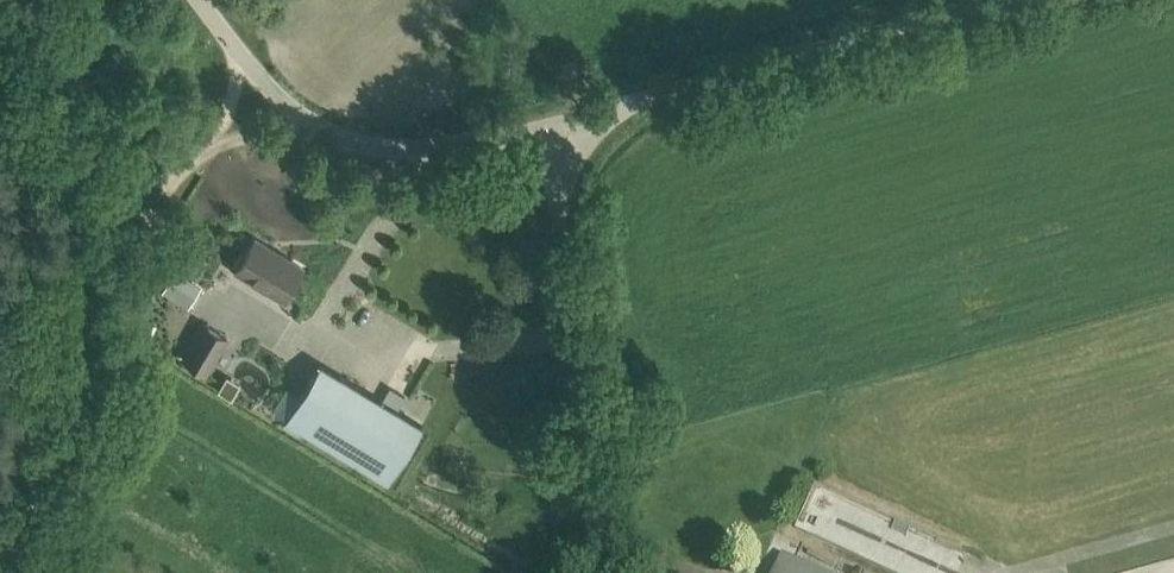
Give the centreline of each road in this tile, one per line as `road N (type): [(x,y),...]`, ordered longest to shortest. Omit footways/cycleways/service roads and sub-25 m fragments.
road 1 (track): [(0,560),(131,298),(142,240),(169,190),(201,163),(298,120)]
road 2 (unclassified): [(994,0),(568,129)]
road 3 (unclassified): [(600,572),(570,332),(568,129)]
road 4 (unclassified): [(568,129),(383,150),(324,139),(246,72),(200,0)]

